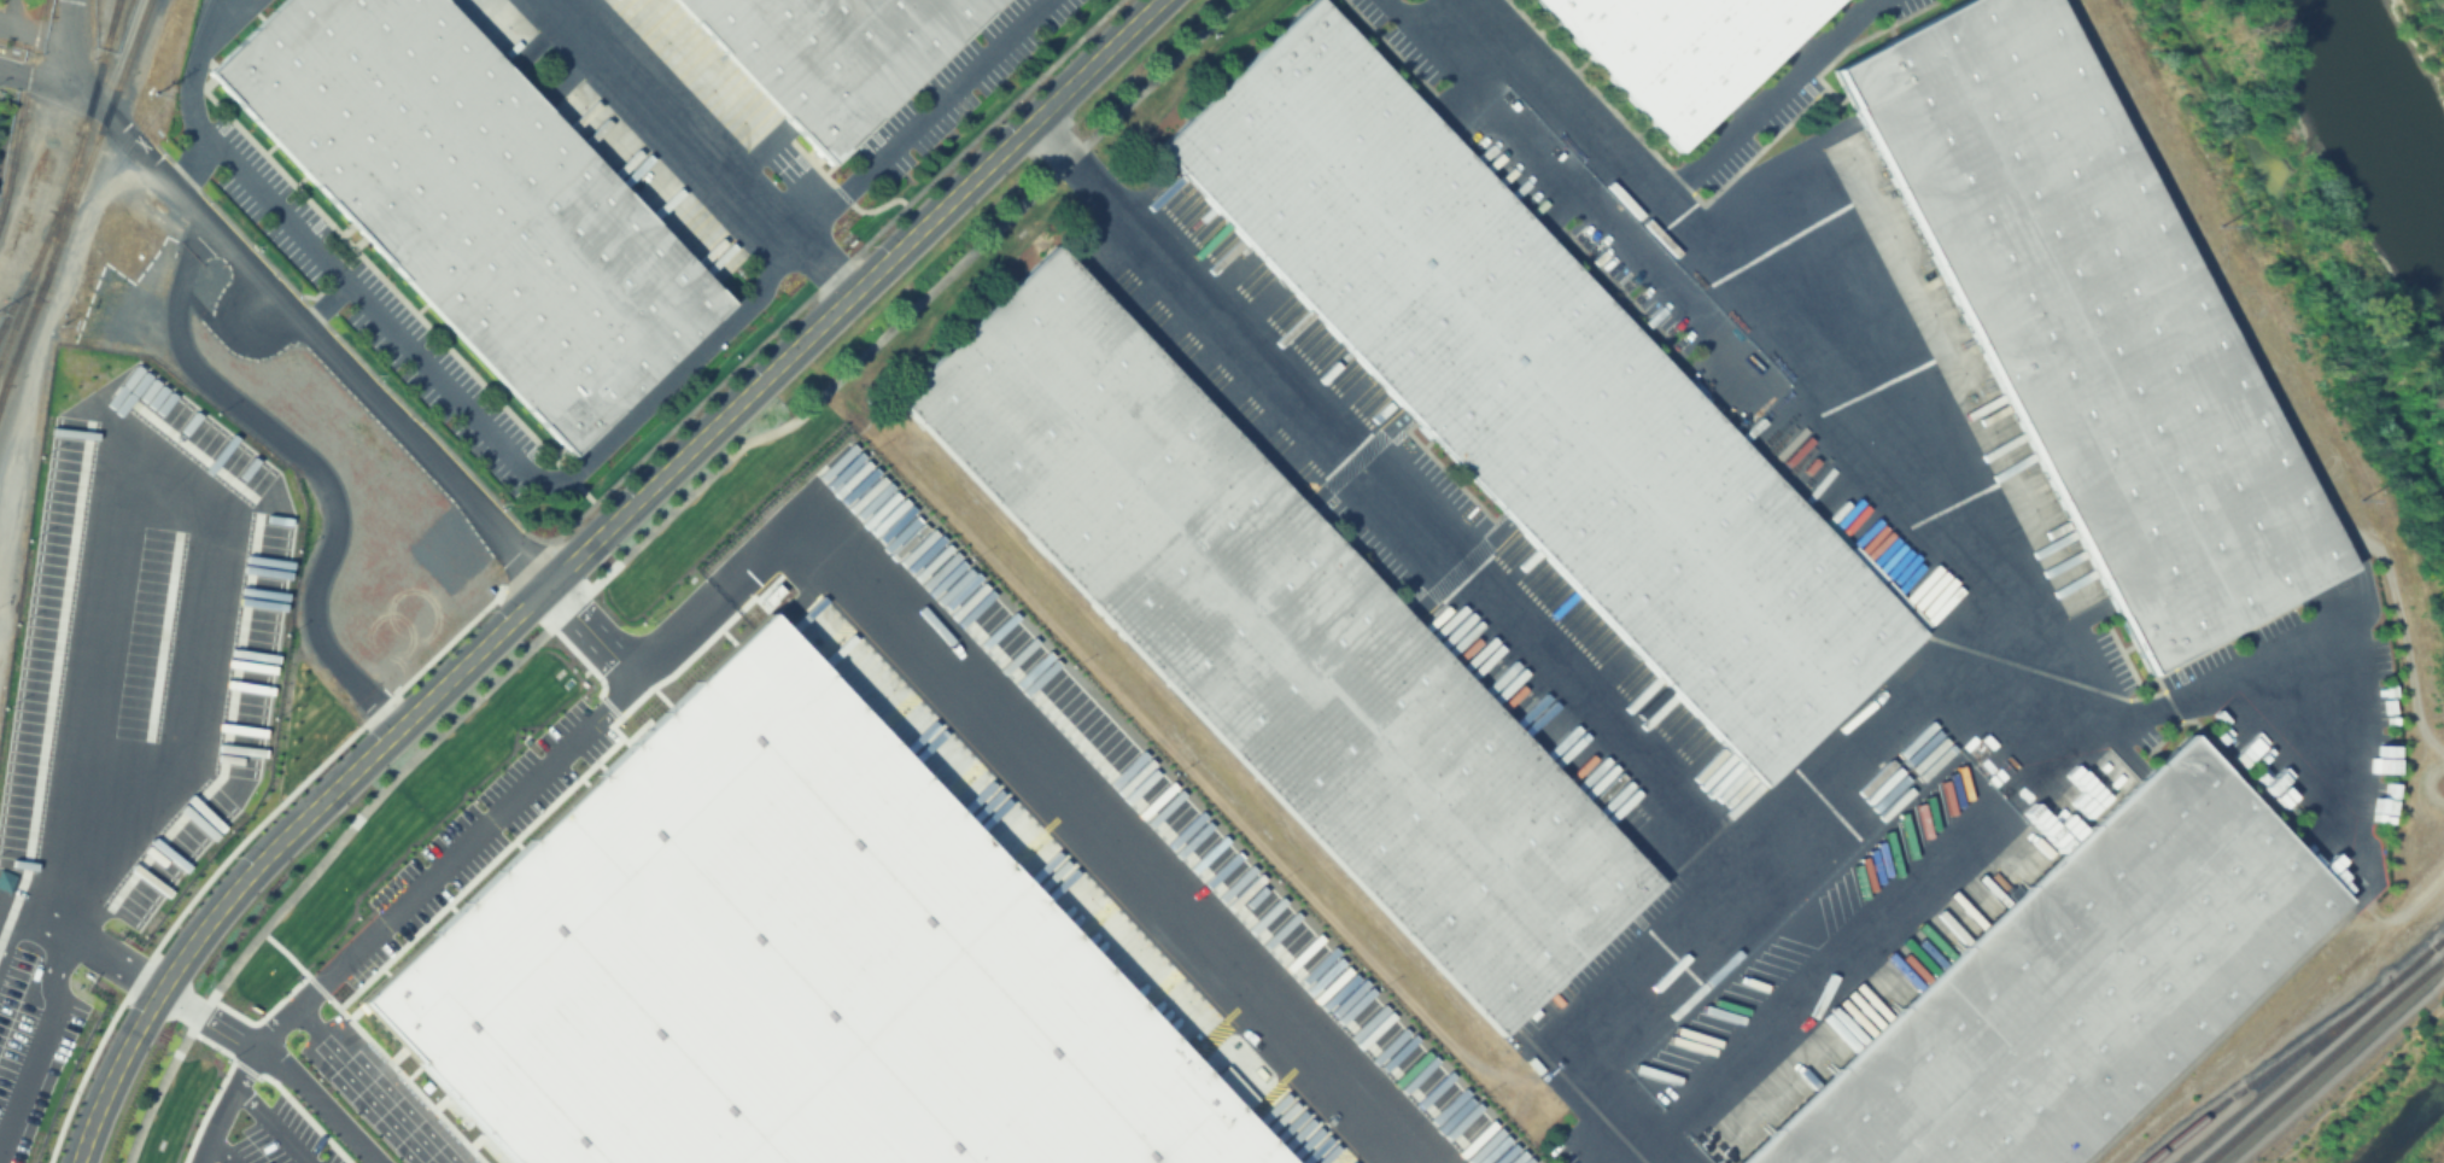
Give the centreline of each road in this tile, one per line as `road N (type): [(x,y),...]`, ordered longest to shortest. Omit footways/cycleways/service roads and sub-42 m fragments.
road 1 (primary): [(549,586),(1161,0)]
road 2 (primary): [(78,1162),(145,1017),(216,913),(549,586)]

